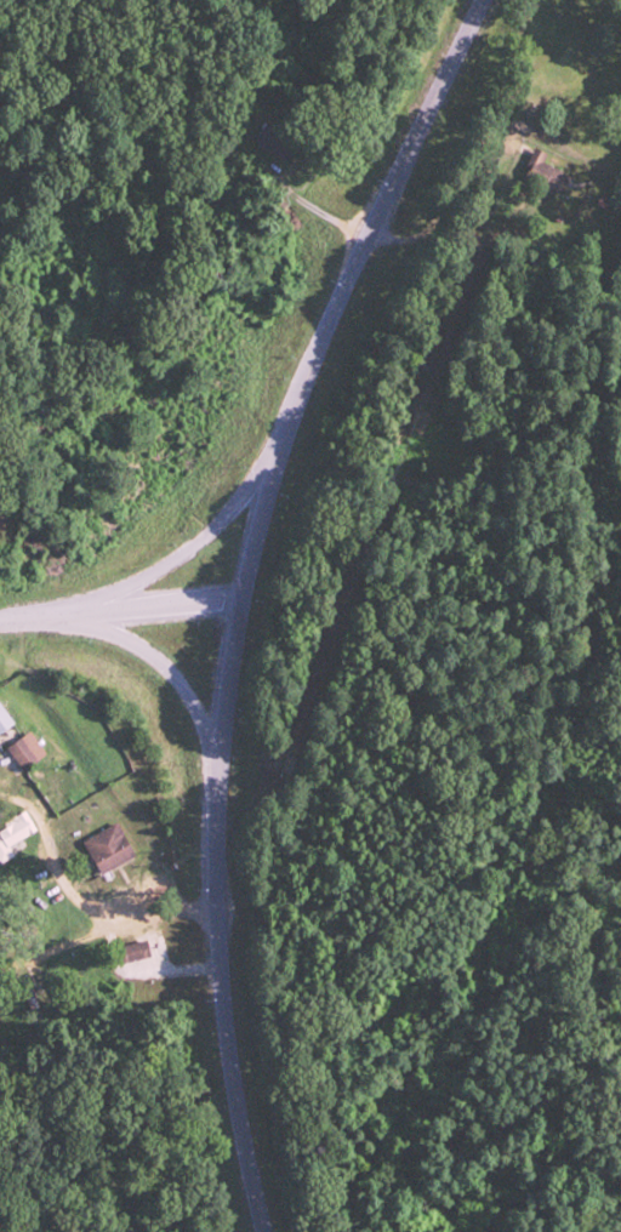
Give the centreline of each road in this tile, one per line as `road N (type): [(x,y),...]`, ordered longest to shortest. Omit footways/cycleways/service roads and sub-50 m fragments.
road 1 (tertiary): [(0,619),(237,606),(286,426),(475,0)]
road 2 (secondary): [(261,1231),(229,1077),(212,903),(221,714),(237,606)]
road 3 (secondary): [(286,426),(220,518),(161,566),(107,593),(18,617)]
road 4 (secondary): [(18,617),(98,628),(165,671),(195,718),(215,811)]

